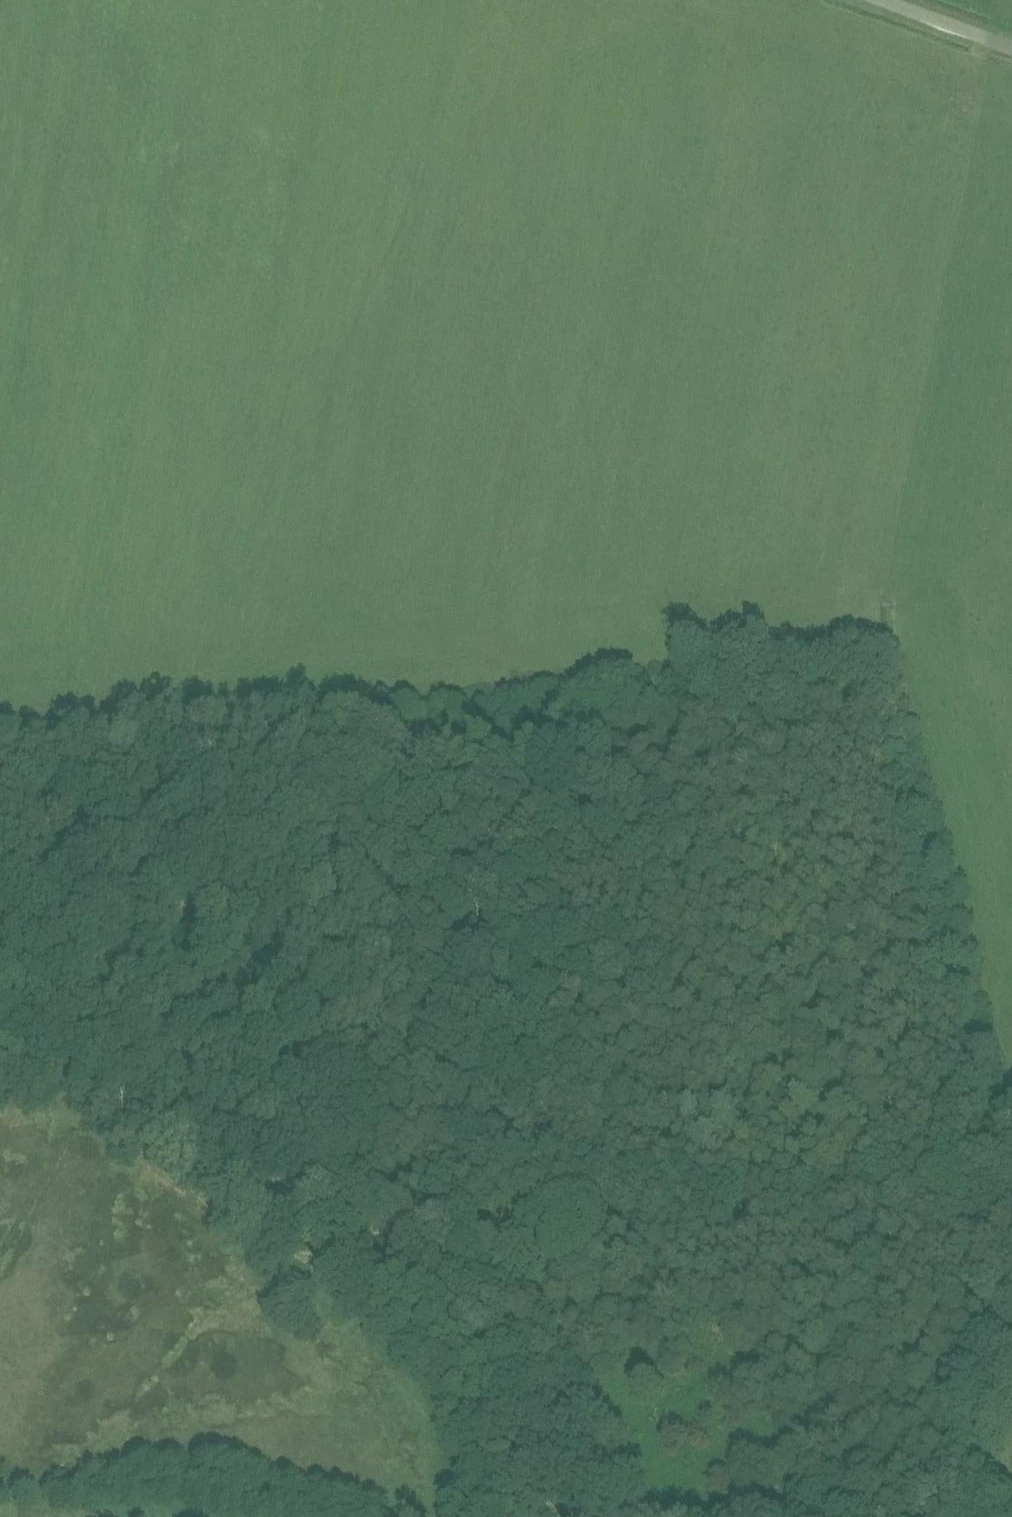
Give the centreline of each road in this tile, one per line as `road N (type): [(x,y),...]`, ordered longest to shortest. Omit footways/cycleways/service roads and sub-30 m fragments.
road 1 (unclassified): [(875,0),(1011,50)]

